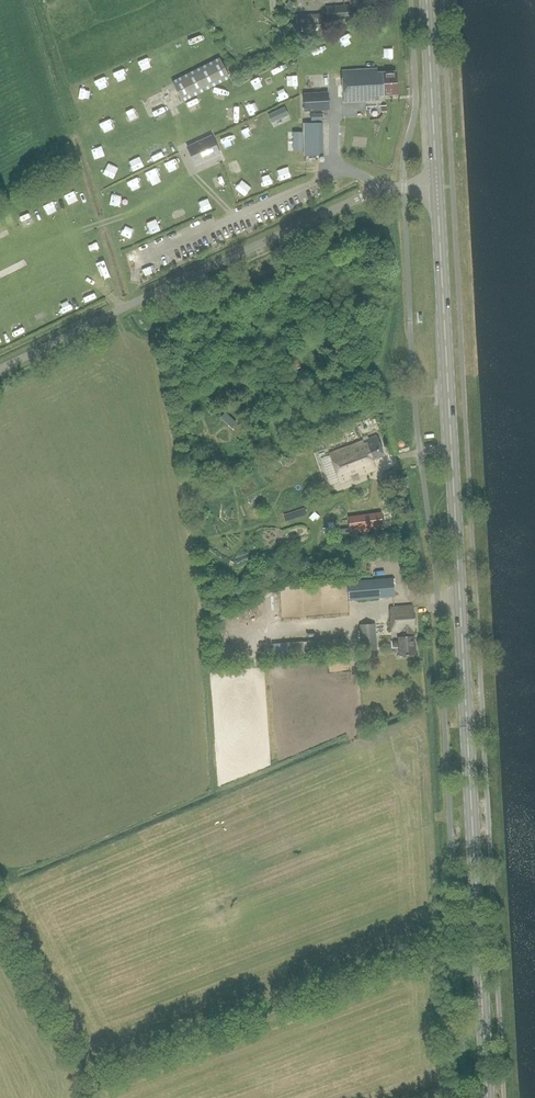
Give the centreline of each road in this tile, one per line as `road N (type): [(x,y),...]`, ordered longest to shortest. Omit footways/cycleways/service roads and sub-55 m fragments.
road 1 (secondary): [(488,1097),(438,186)]
road 2 (unclassified): [(438,186),(363,198),(0,368)]
road 3 (secondary): [(438,186),(427,0)]
road 4 (track): [(0,916),(86,1073)]

